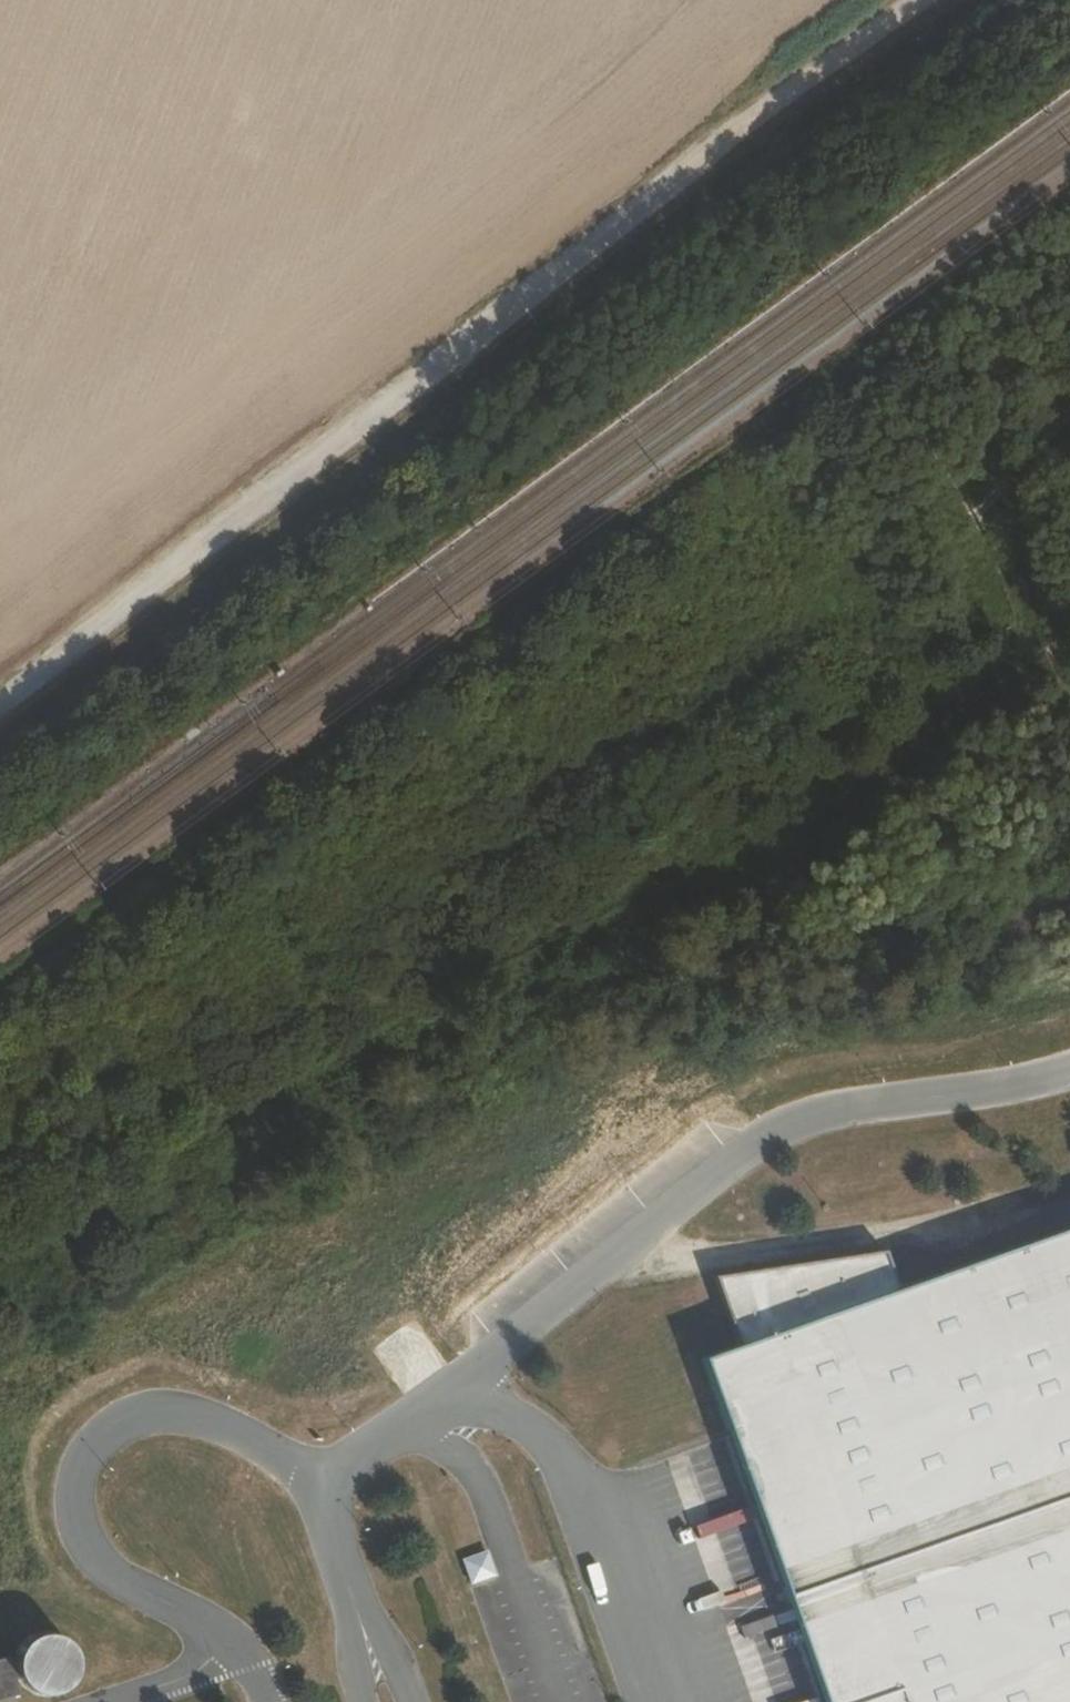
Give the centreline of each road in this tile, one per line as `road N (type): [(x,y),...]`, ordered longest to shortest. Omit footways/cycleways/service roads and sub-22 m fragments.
road 1 (unclassified): [(918,0),(0,698)]

